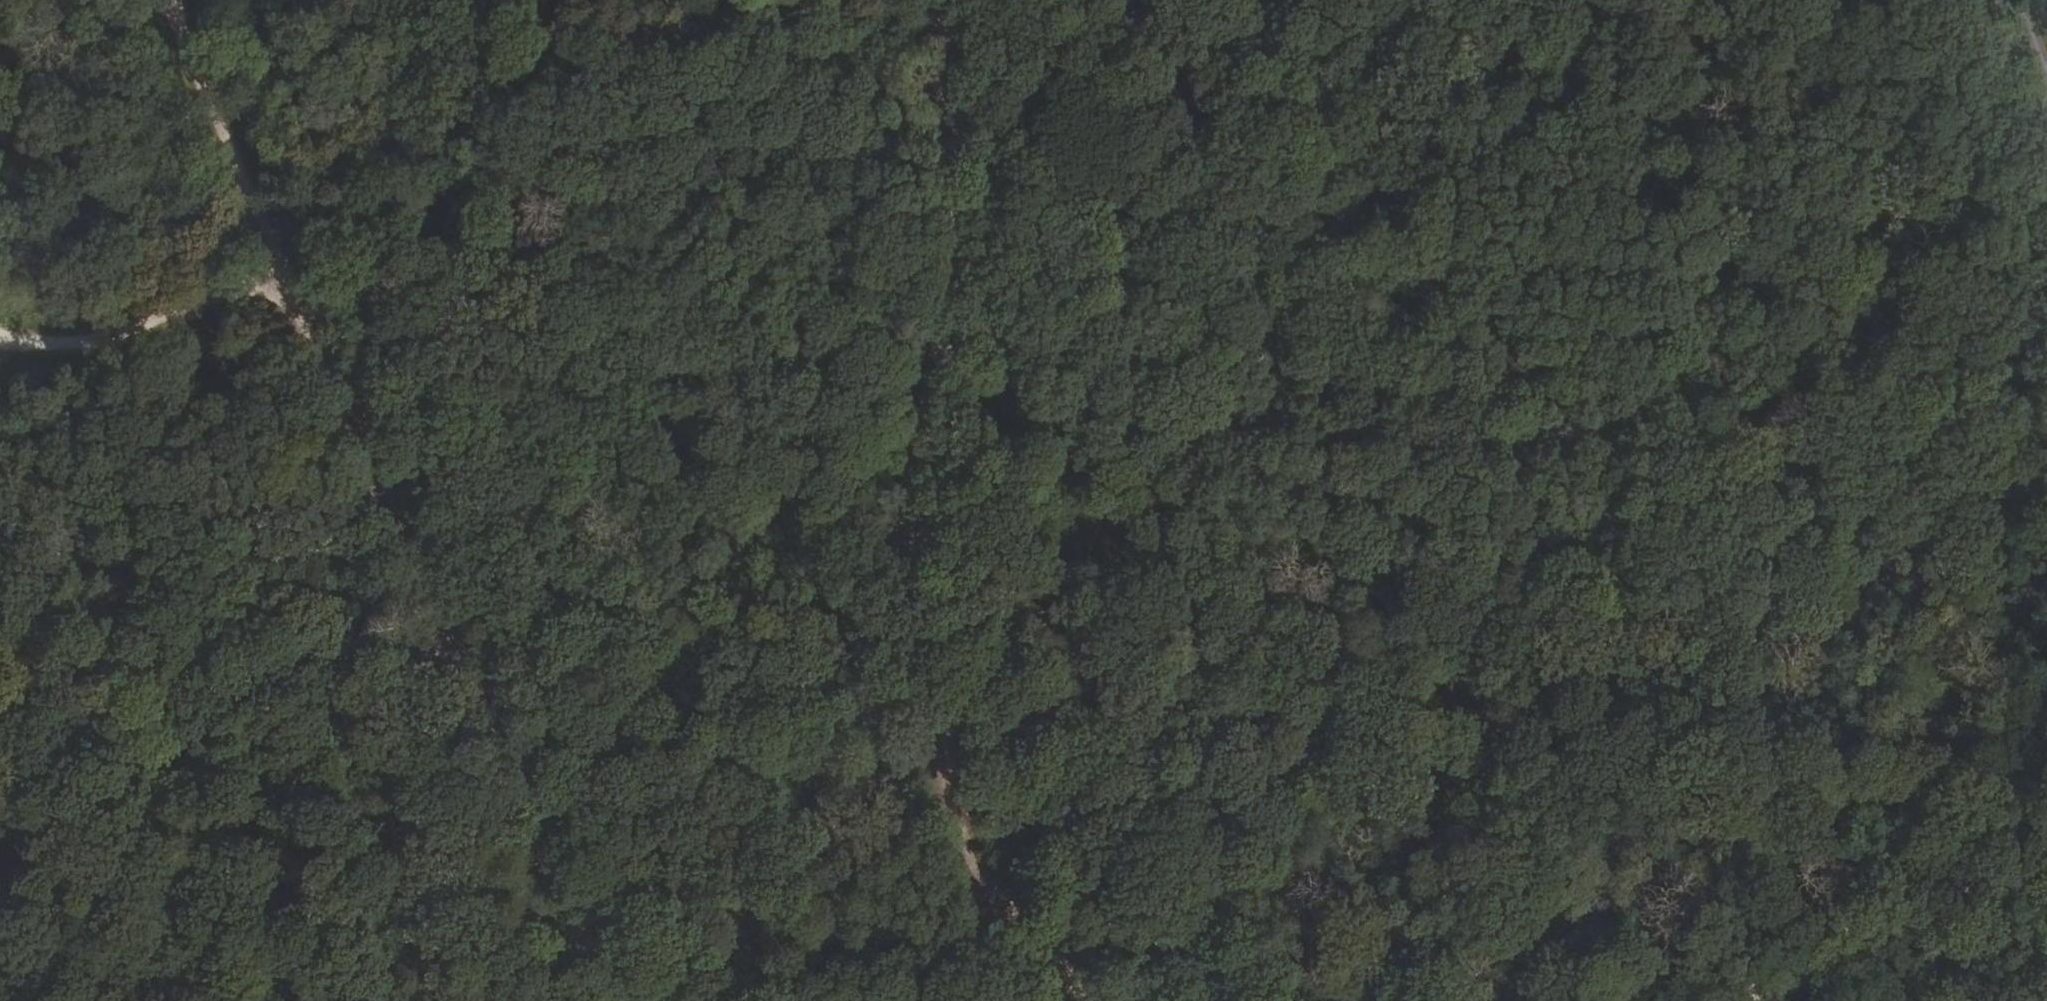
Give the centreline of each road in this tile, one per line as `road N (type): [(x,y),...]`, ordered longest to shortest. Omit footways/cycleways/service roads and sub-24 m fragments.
road 1 (track): [(609,1000),(157,0)]
road 2 (track): [(926,0),(947,108),(951,247),(903,475),(914,660),(957,845),(984,891),(1083,1000)]
road 3 (track): [(1786,1000),(2046,876)]

